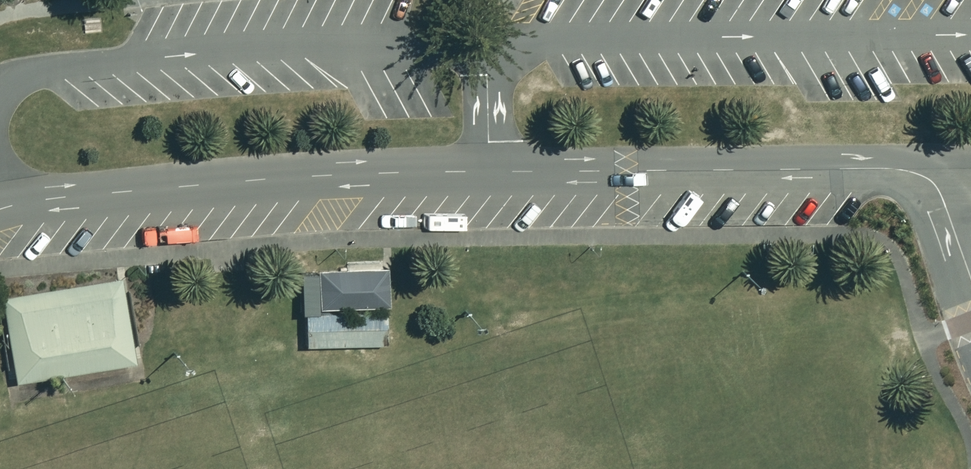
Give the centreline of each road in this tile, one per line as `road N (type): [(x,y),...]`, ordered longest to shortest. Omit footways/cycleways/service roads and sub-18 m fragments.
road 1 (unclassified): [(0,210),(486,174)]
road 2 (unclassified): [(486,174),(891,173)]
road 3 (unclassified): [(486,174),(483,46)]

